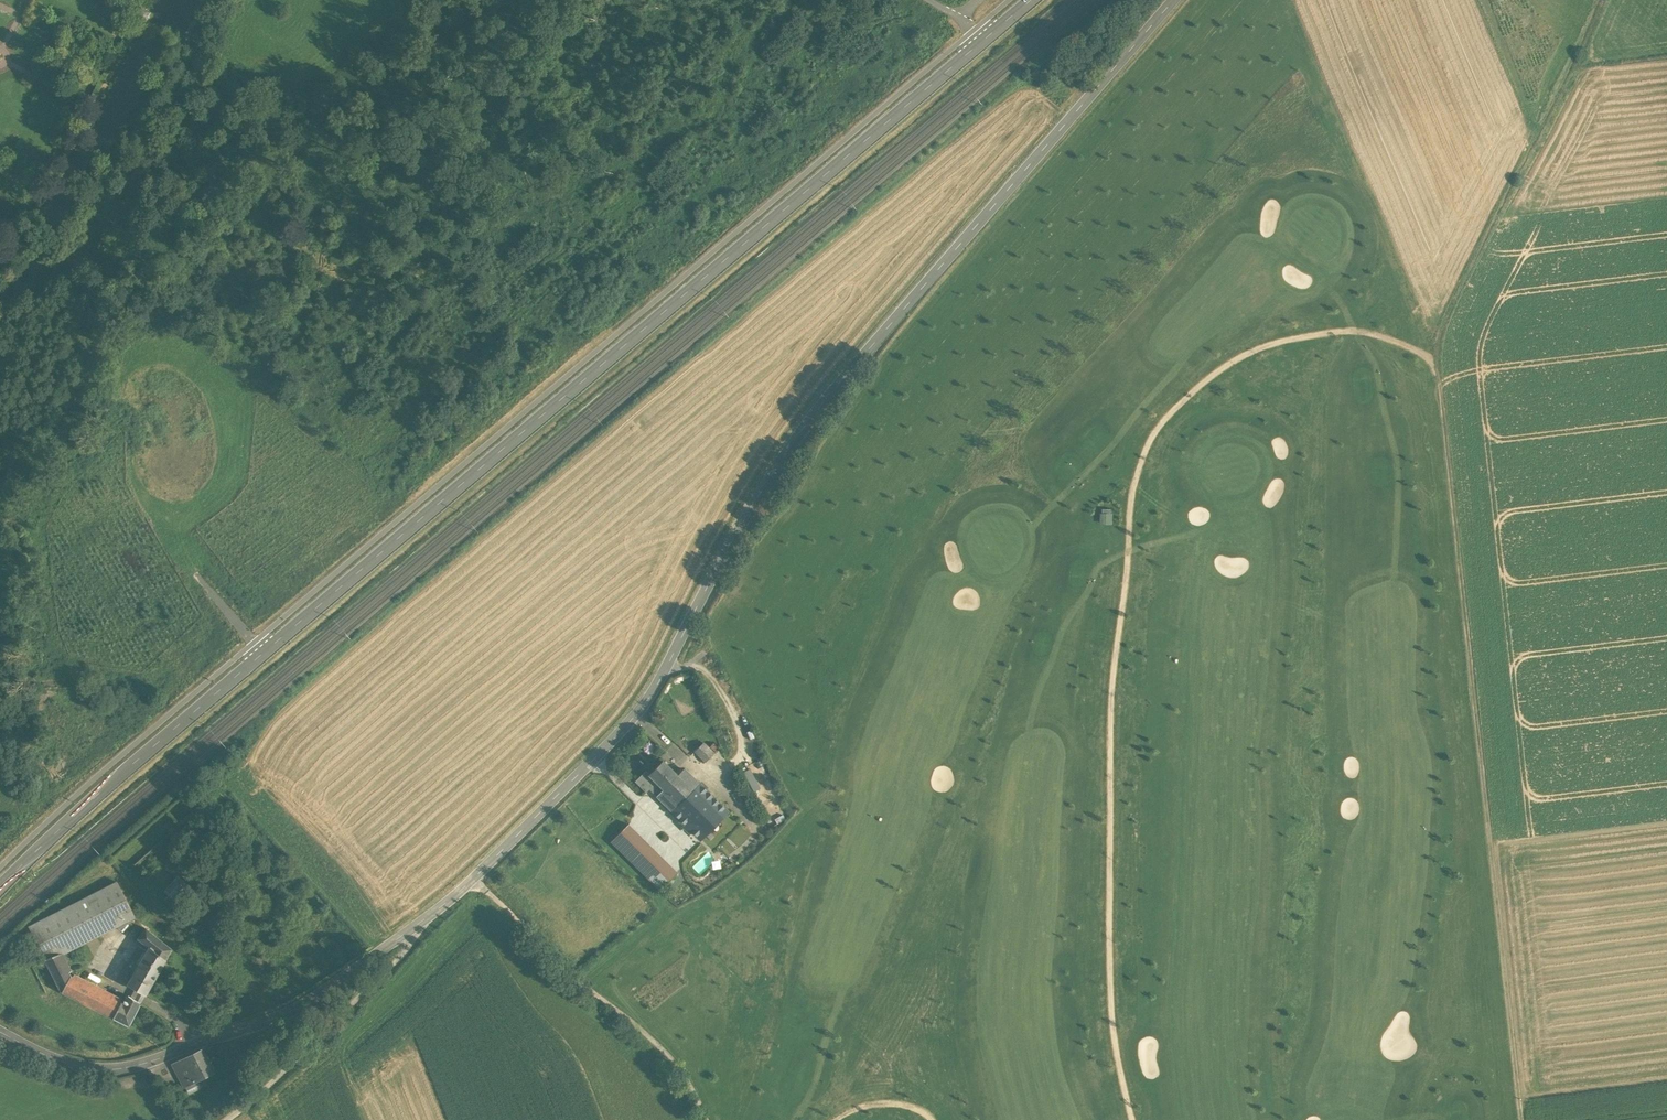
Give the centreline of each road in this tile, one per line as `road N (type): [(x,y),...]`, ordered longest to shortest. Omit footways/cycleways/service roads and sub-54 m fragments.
road 1 (secondary): [(0,1029),(83,1067),(137,1066),(307,1003),(472,878),(640,716),(787,451),(1172,0)]
road 2 (secondary): [(121,772),(1031,0)]
road 3 (track): [(1525,1119),(1440,338),(1602,0)]
road 4 (track): [(1134,1119),(1111,1007),(1111,690),(1133,489),(1146,446),(1219,371),(1261,349),(1349,332),(1411,345),(1441,366)]
road 5 (track): [(209,0),(0,369)]
road 6 (track): [(712,1119),(662,1051),(472,878)]
road 7 (track): [(404,935),(408,945),(394,963),(230,1119)]
road 8 (secondary): [(121,772),(0,885)]

